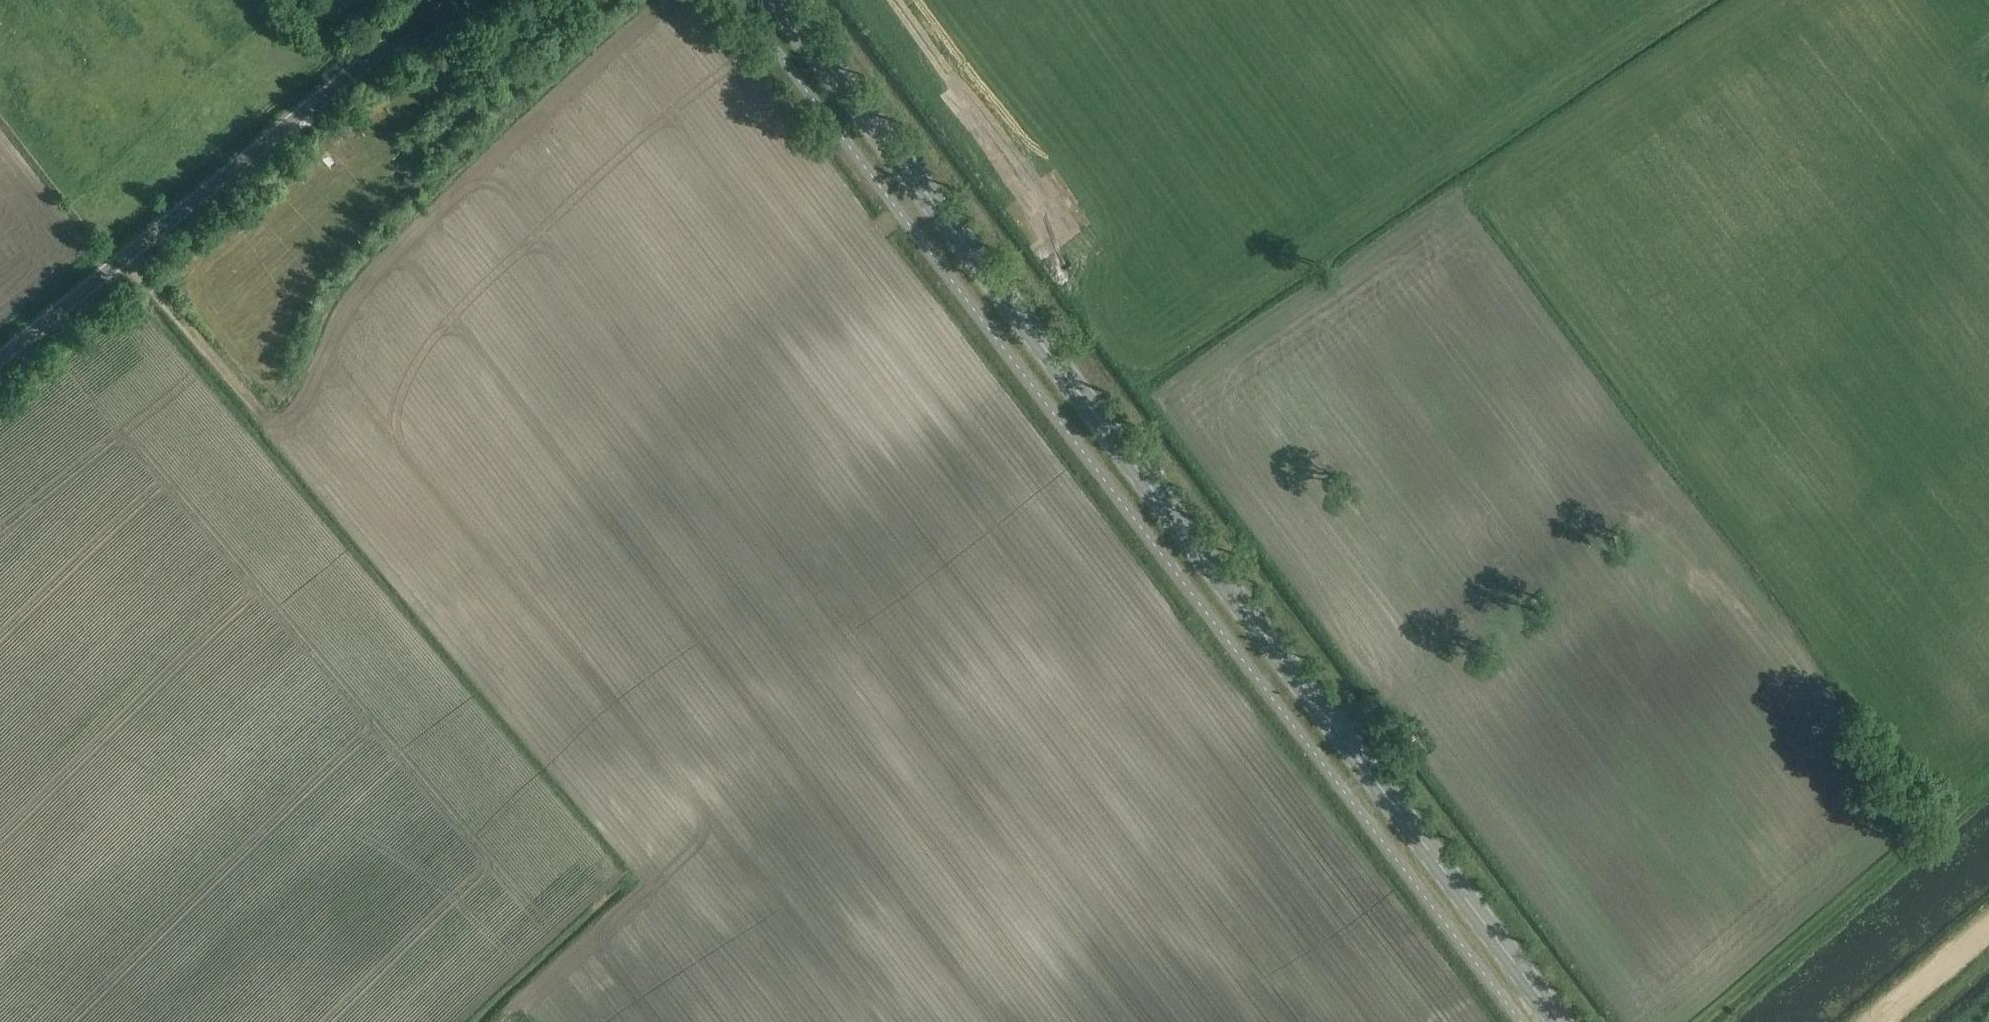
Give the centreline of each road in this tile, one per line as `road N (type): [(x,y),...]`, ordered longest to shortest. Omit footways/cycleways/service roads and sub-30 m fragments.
road 1 (primary): [(1560,1021),(779,0)]
road 2 (unclassified): [(0,358),(434,0)]
road 3 (track): [(1876,1021),(1988,926)]

